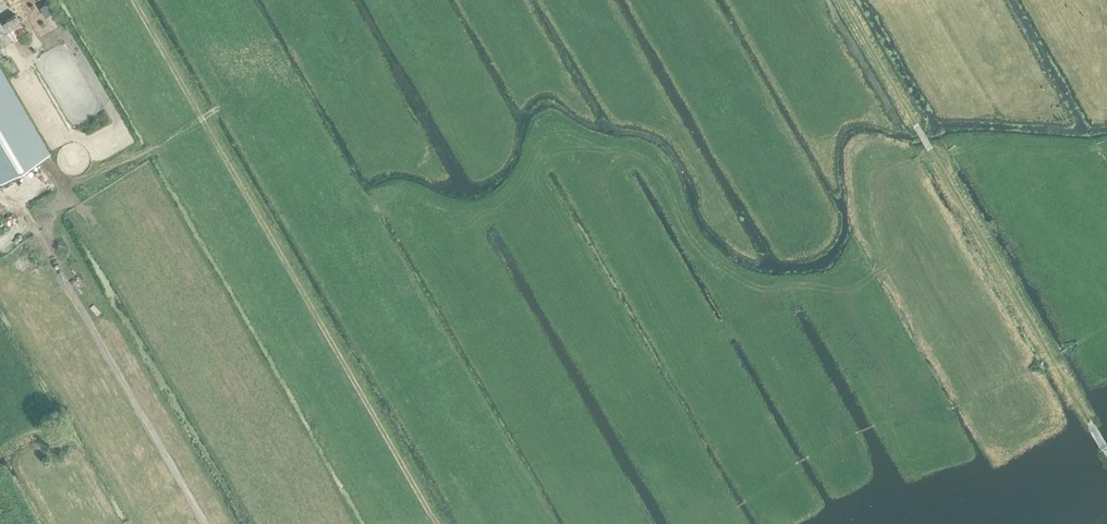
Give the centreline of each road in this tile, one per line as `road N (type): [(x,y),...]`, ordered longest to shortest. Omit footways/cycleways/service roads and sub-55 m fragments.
road 1 (track): [(35,227),(71,185),(233,106),(249,120),(260,161),(470,523)]
road 2 (track): [(437,523),(134,0)]
road 3 (track): [(206,523),(35,227)]
road 4 (track): [(469,228),(460,214),(394,199),(342,219),(291,120),(267,107),(233,106)]

